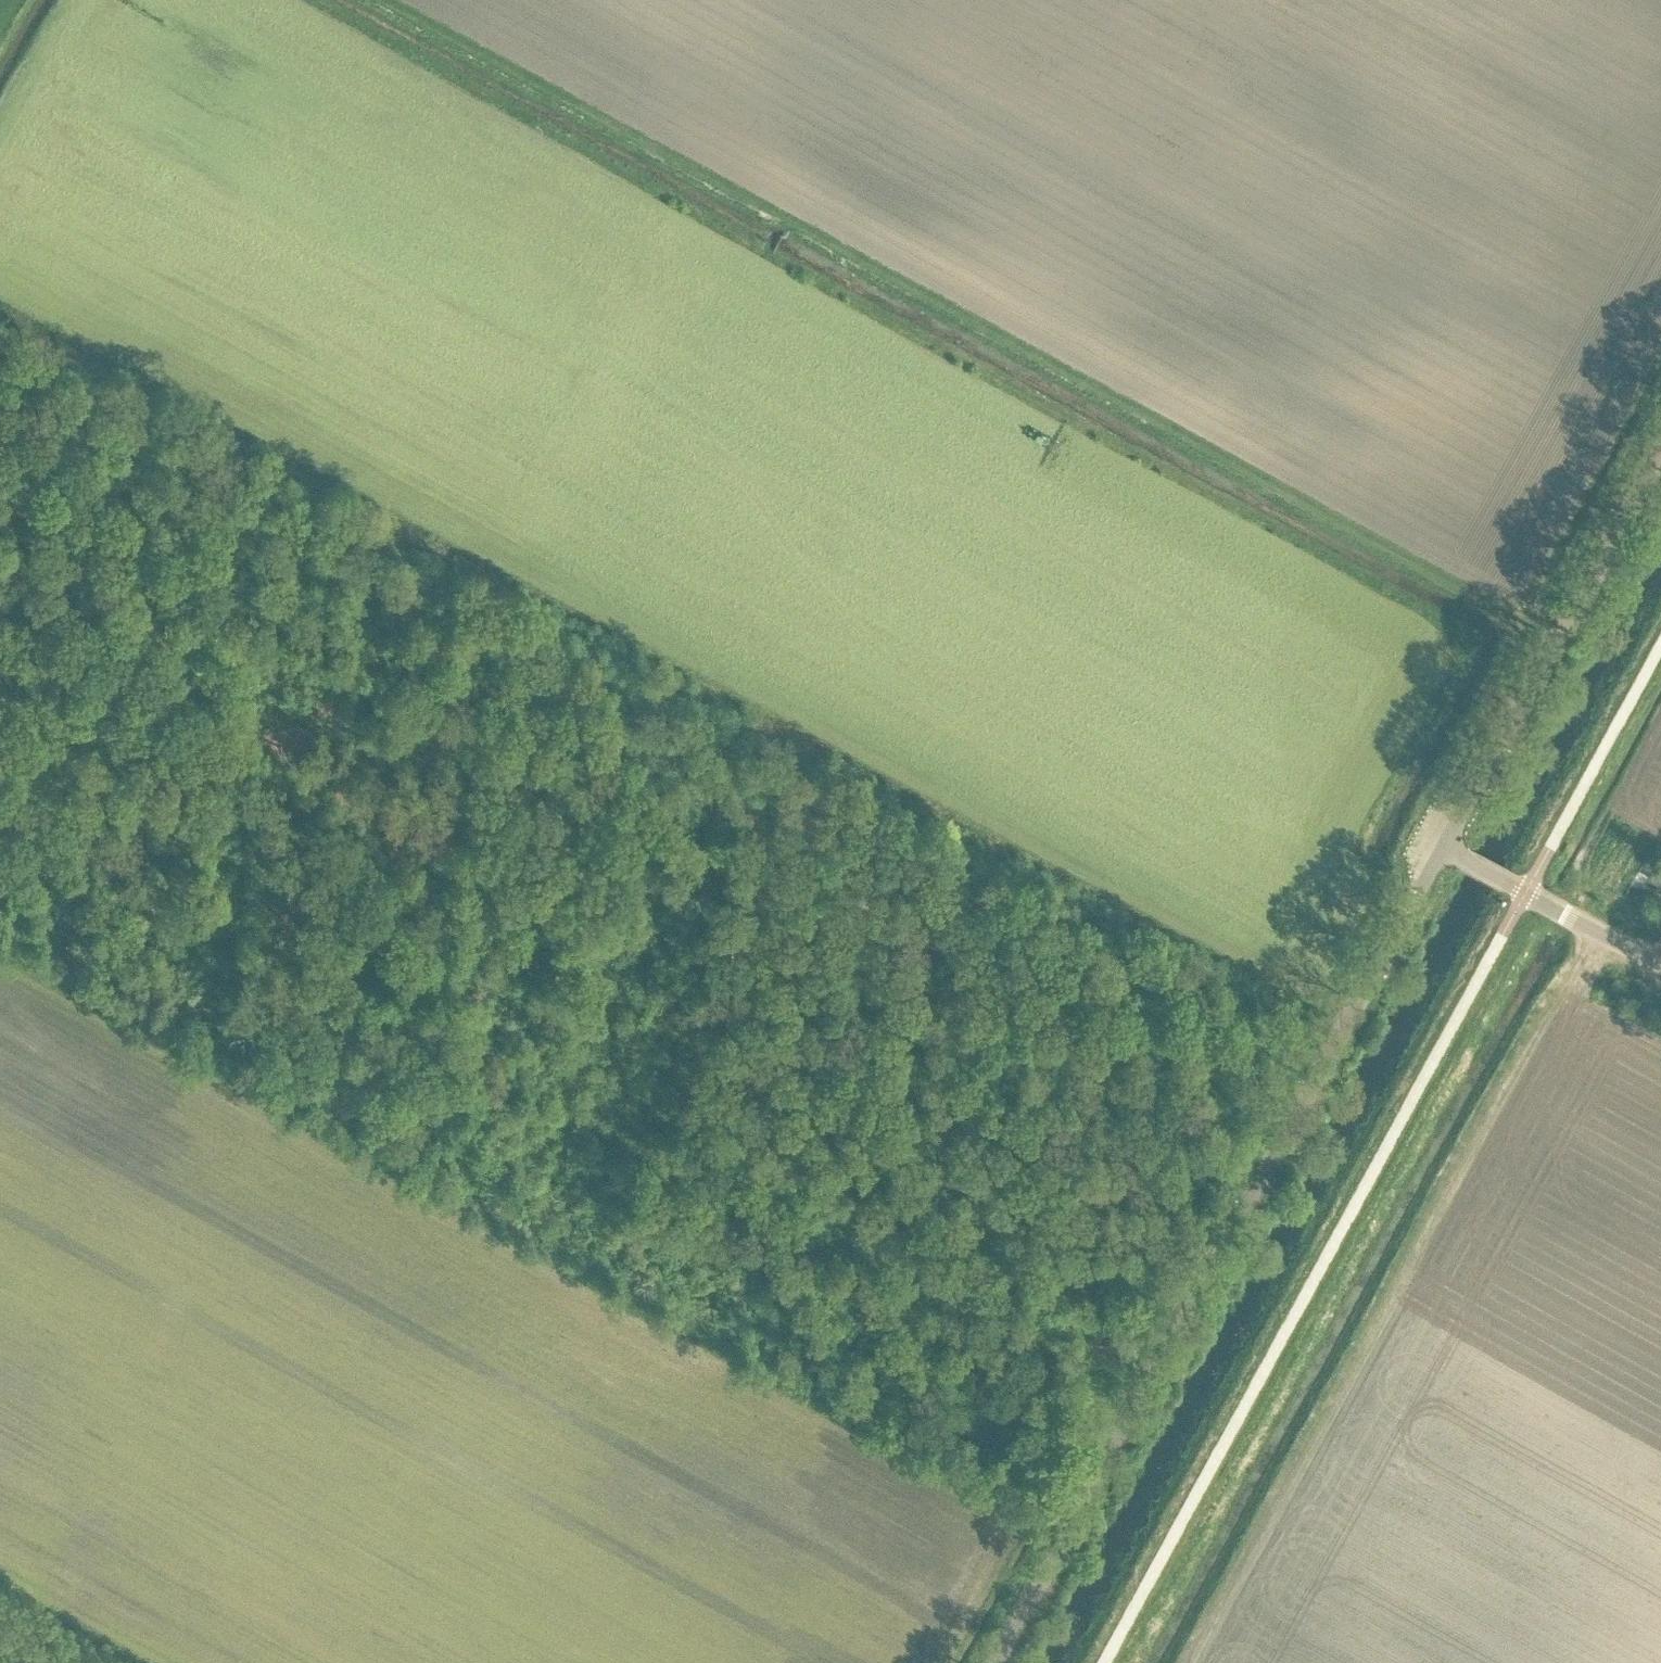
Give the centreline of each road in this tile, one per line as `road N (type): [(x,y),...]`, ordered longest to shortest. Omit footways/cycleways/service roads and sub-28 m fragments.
road 1 (track): [(378,0),(1507,616),(1562,628)]
road 2 (unclassified): [(993,1662),(1444,845)]
road 3 (unclassified): [(1444,845),(1660,447)]
road 4 (unclassified): [(1660,964),(1444,845)]

